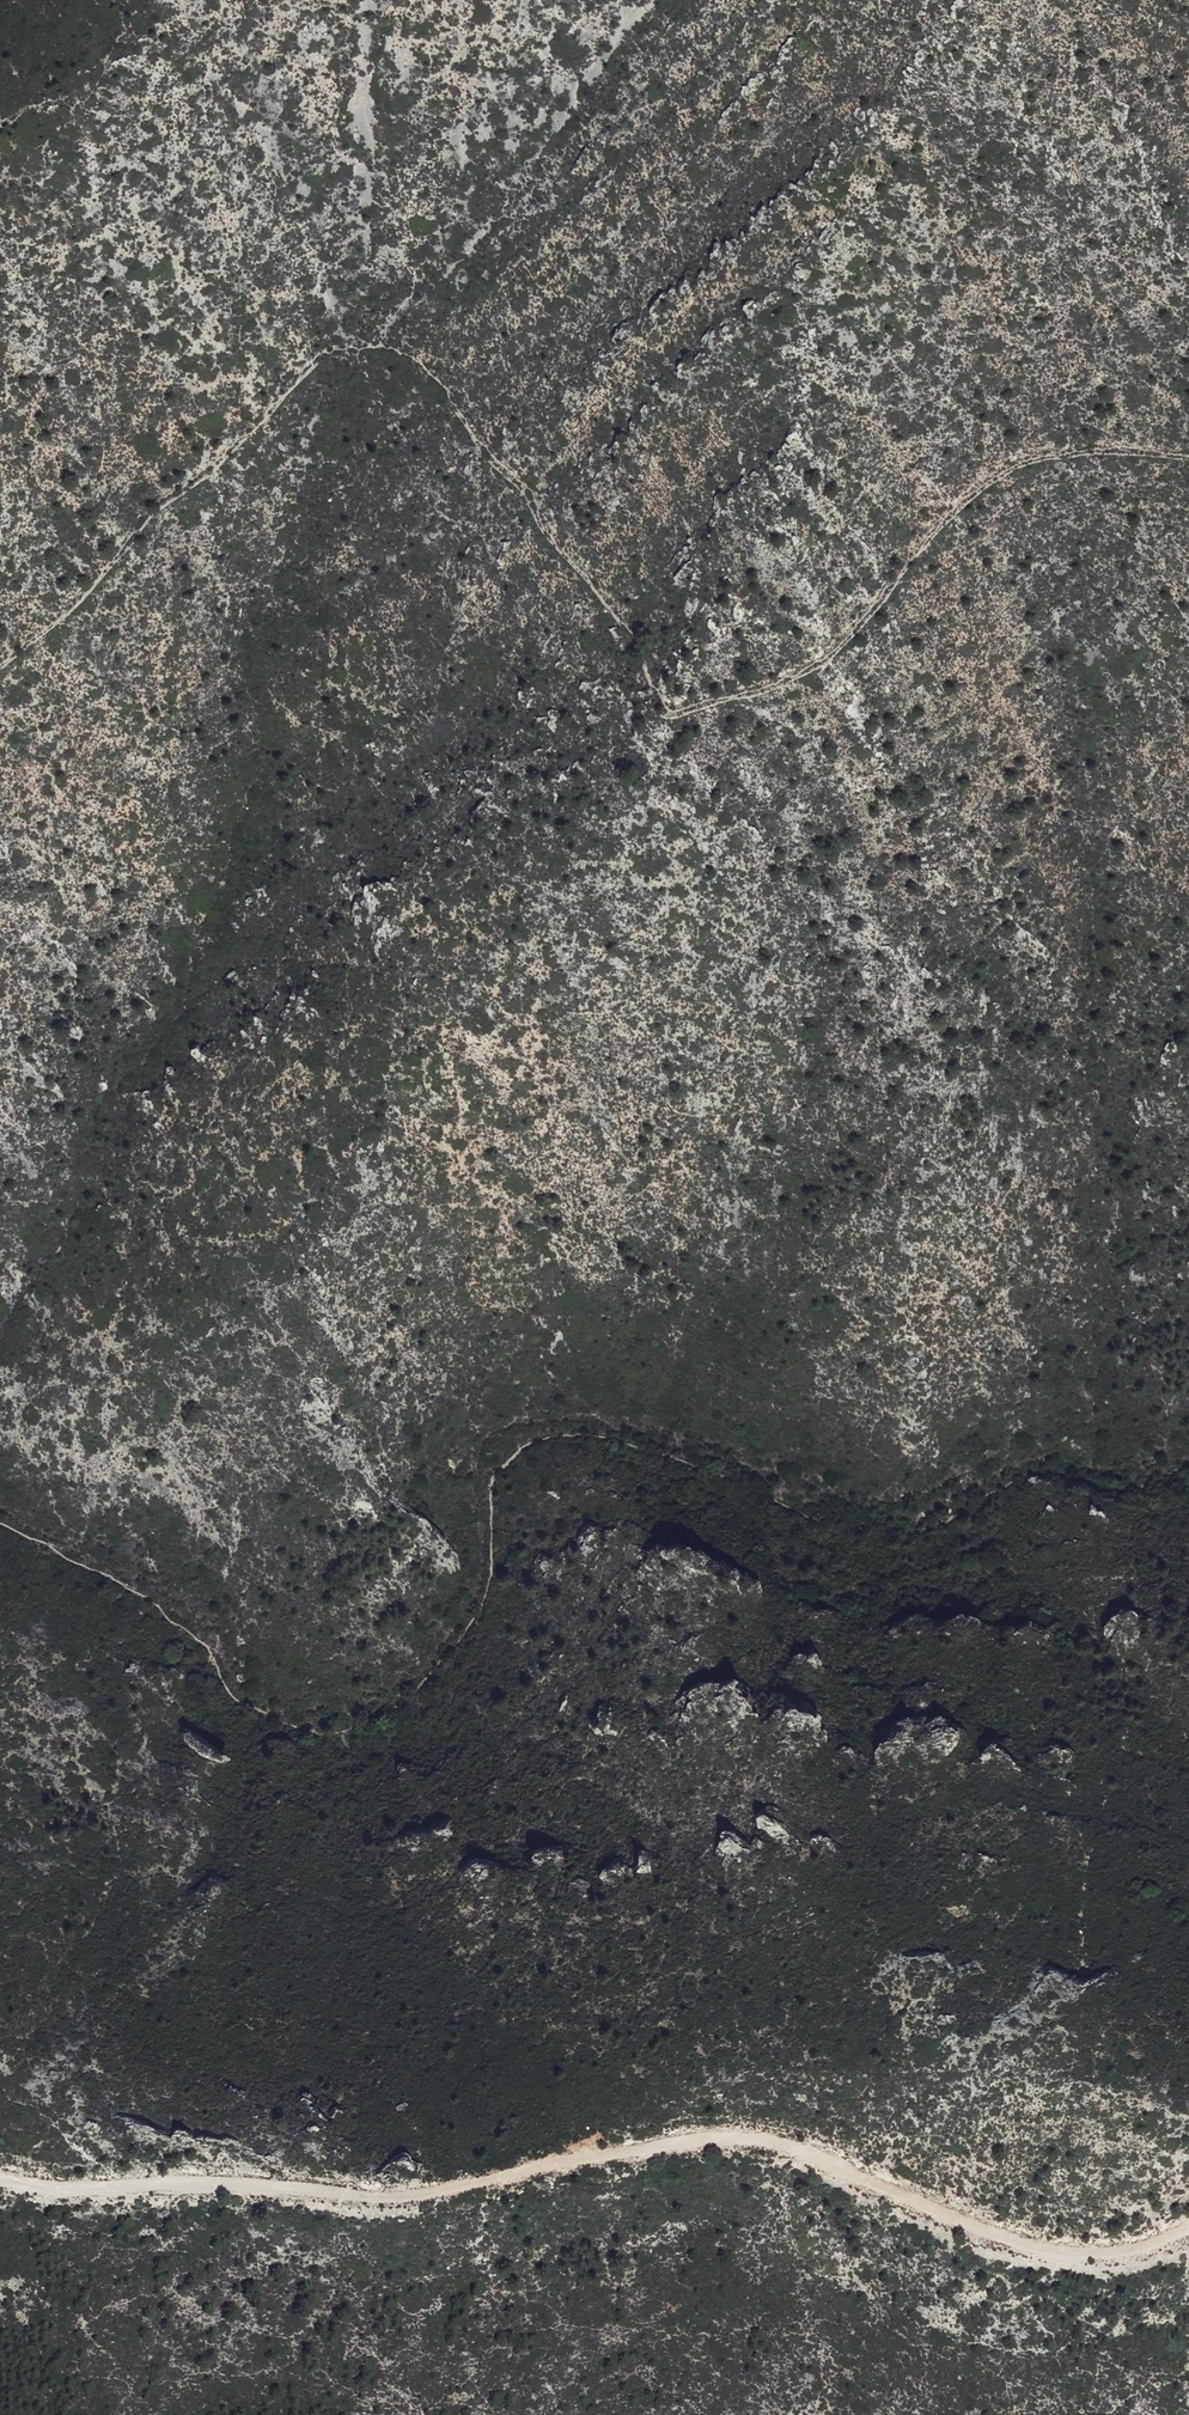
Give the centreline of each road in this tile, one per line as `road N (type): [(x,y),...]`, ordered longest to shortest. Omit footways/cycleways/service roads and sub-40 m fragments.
road 1 (track): [(1188,2224),(1134,2246),(1059,2249),(989,2230),(799,2151),(708,2136),(394,2194),(214,2181),(65,2188),(0,2177)]

